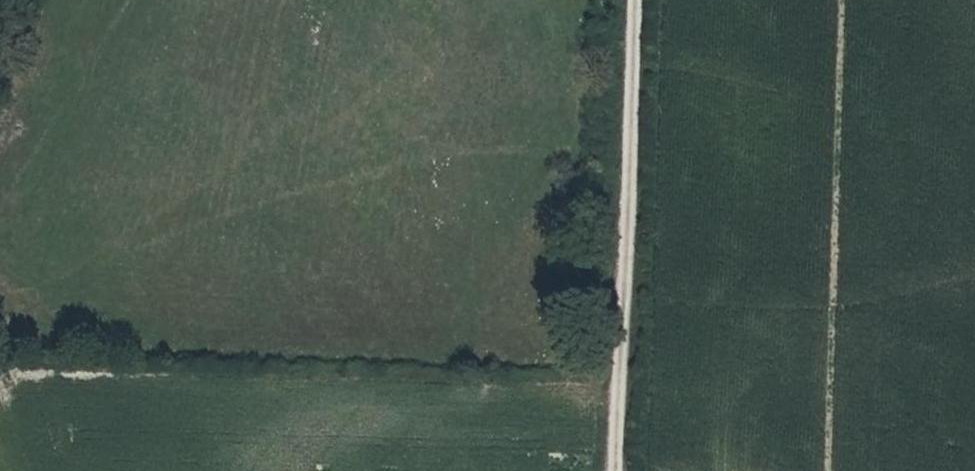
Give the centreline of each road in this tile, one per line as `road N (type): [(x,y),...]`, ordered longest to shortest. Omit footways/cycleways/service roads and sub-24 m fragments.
road 1 (track): [(618,470),(632,0)]

